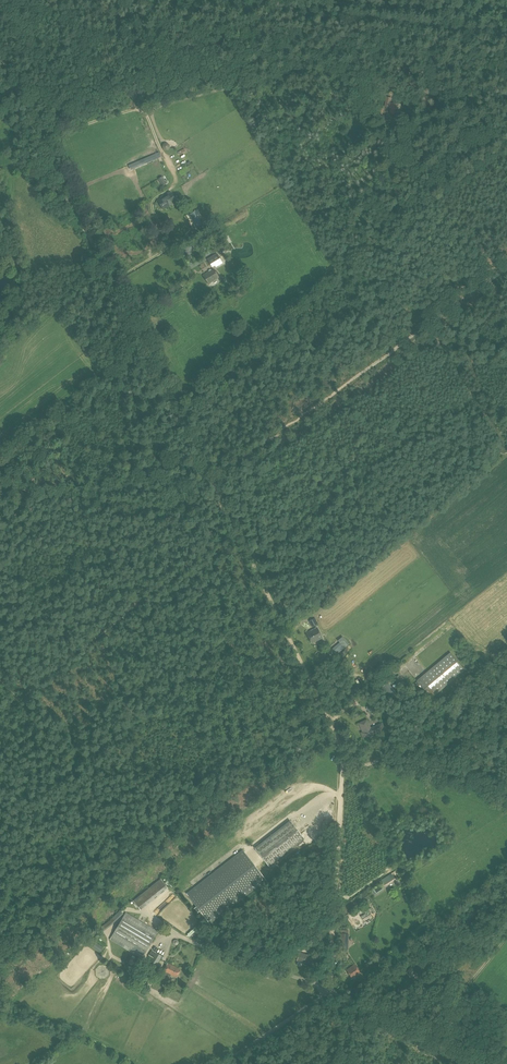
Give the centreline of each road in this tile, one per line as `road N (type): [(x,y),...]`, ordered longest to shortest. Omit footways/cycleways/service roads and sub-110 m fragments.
road 1 (track): [(0,52),(336,735),(342,786),(329,995)]
road 2 (track): [(506,262),(177,501),(42,490),(0,495)]
road 3 (track): [(170,0),(506,36)]
road 4 (track): [(0,714),(235,528)]
road 5 (track): [(0,677),(180,887)]
road 6 (unclassified): [(506,1058),(329,995)]
road 7 (unclassified): [(223,1063),(329,995)]

